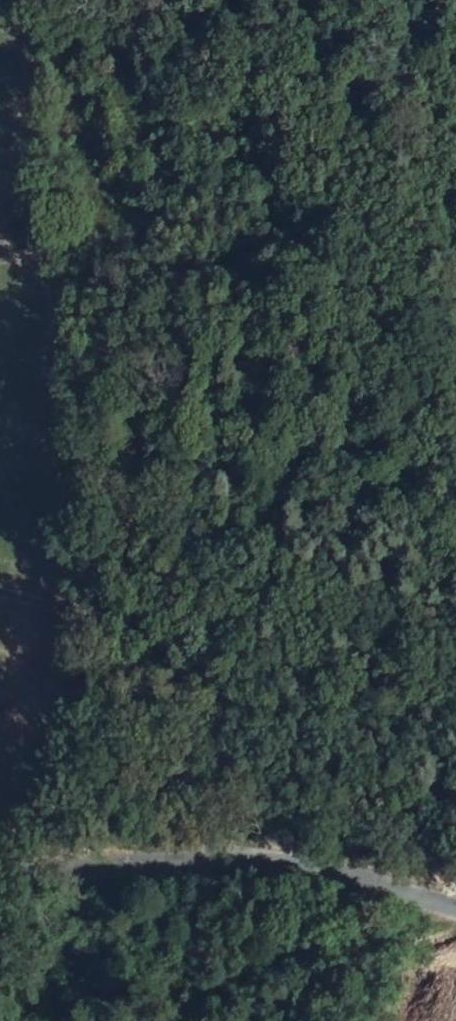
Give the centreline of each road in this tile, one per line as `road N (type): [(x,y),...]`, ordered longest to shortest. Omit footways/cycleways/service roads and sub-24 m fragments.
road 1 (tertiary): [(0,883),(212,859),(455,911)]

